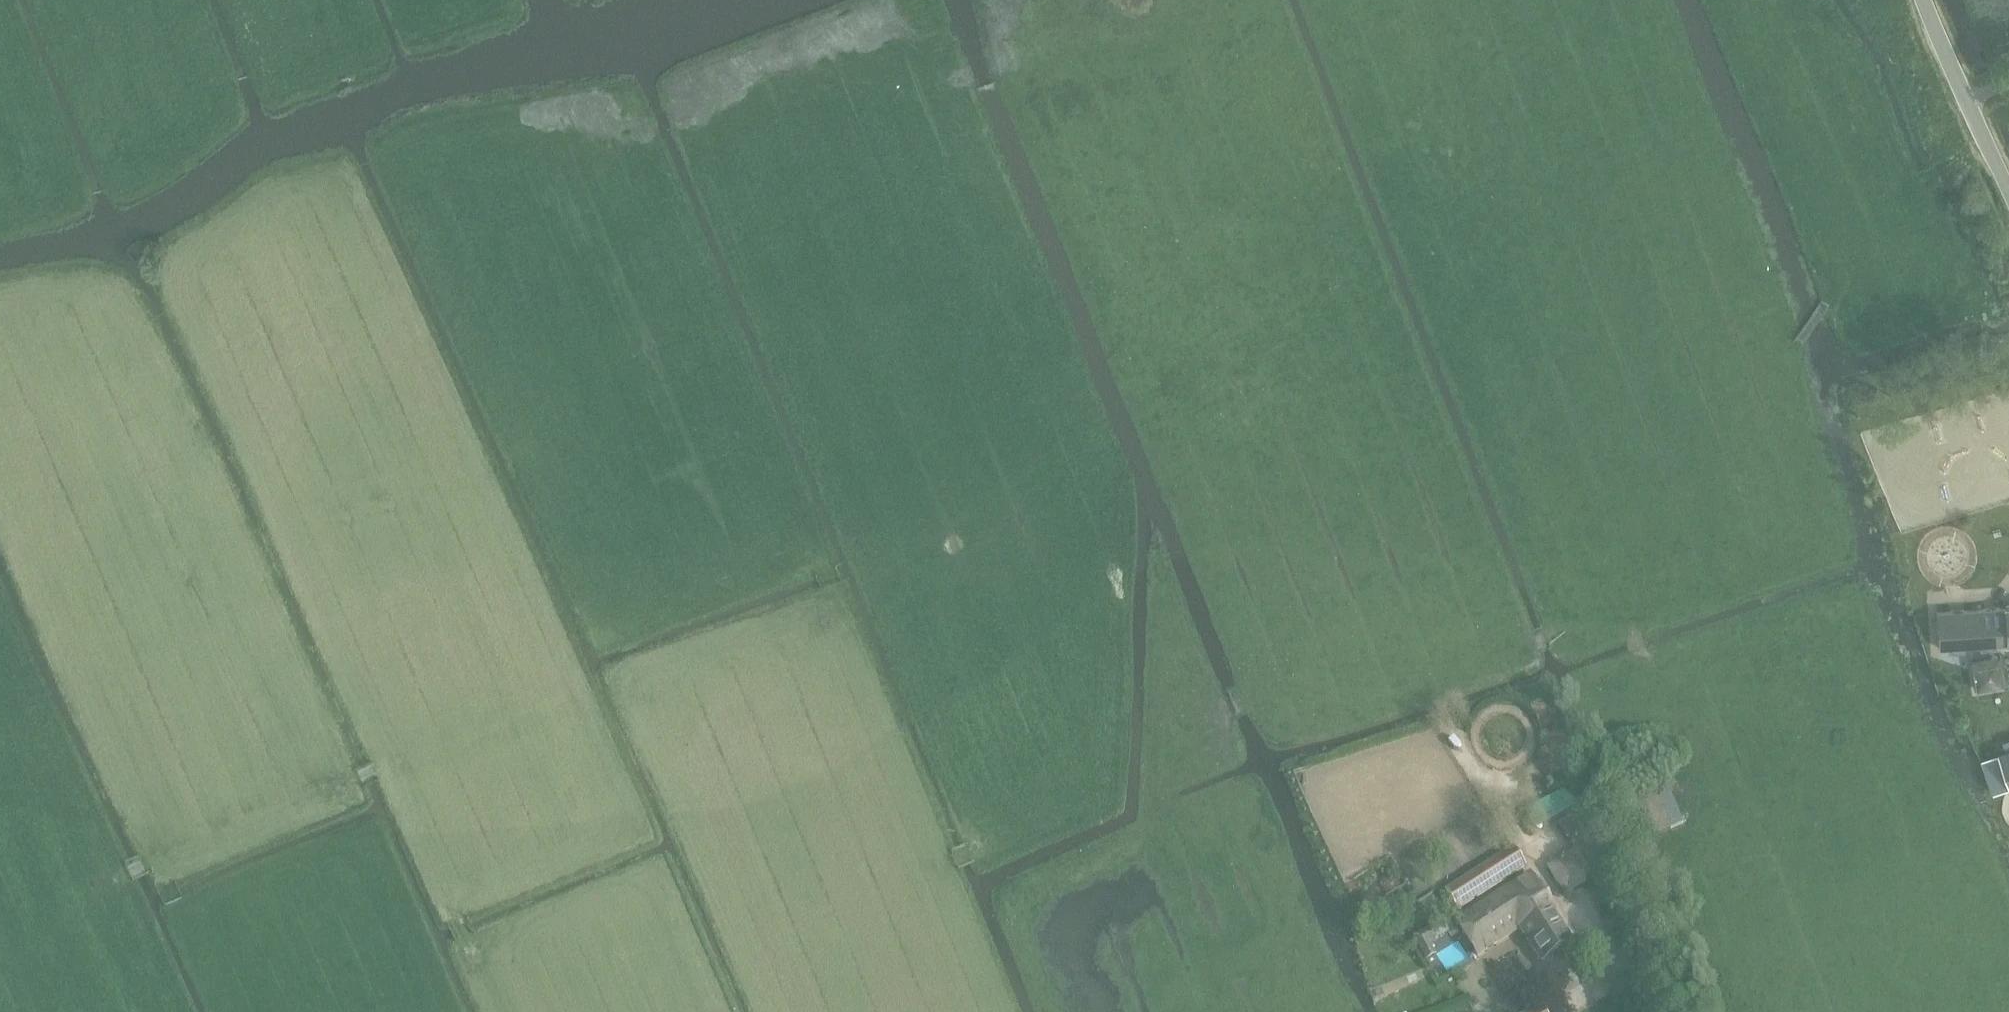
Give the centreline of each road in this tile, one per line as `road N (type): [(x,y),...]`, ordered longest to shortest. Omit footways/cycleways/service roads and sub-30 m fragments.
road 1 (unclassified): [(2008,192),(1924,0)]

